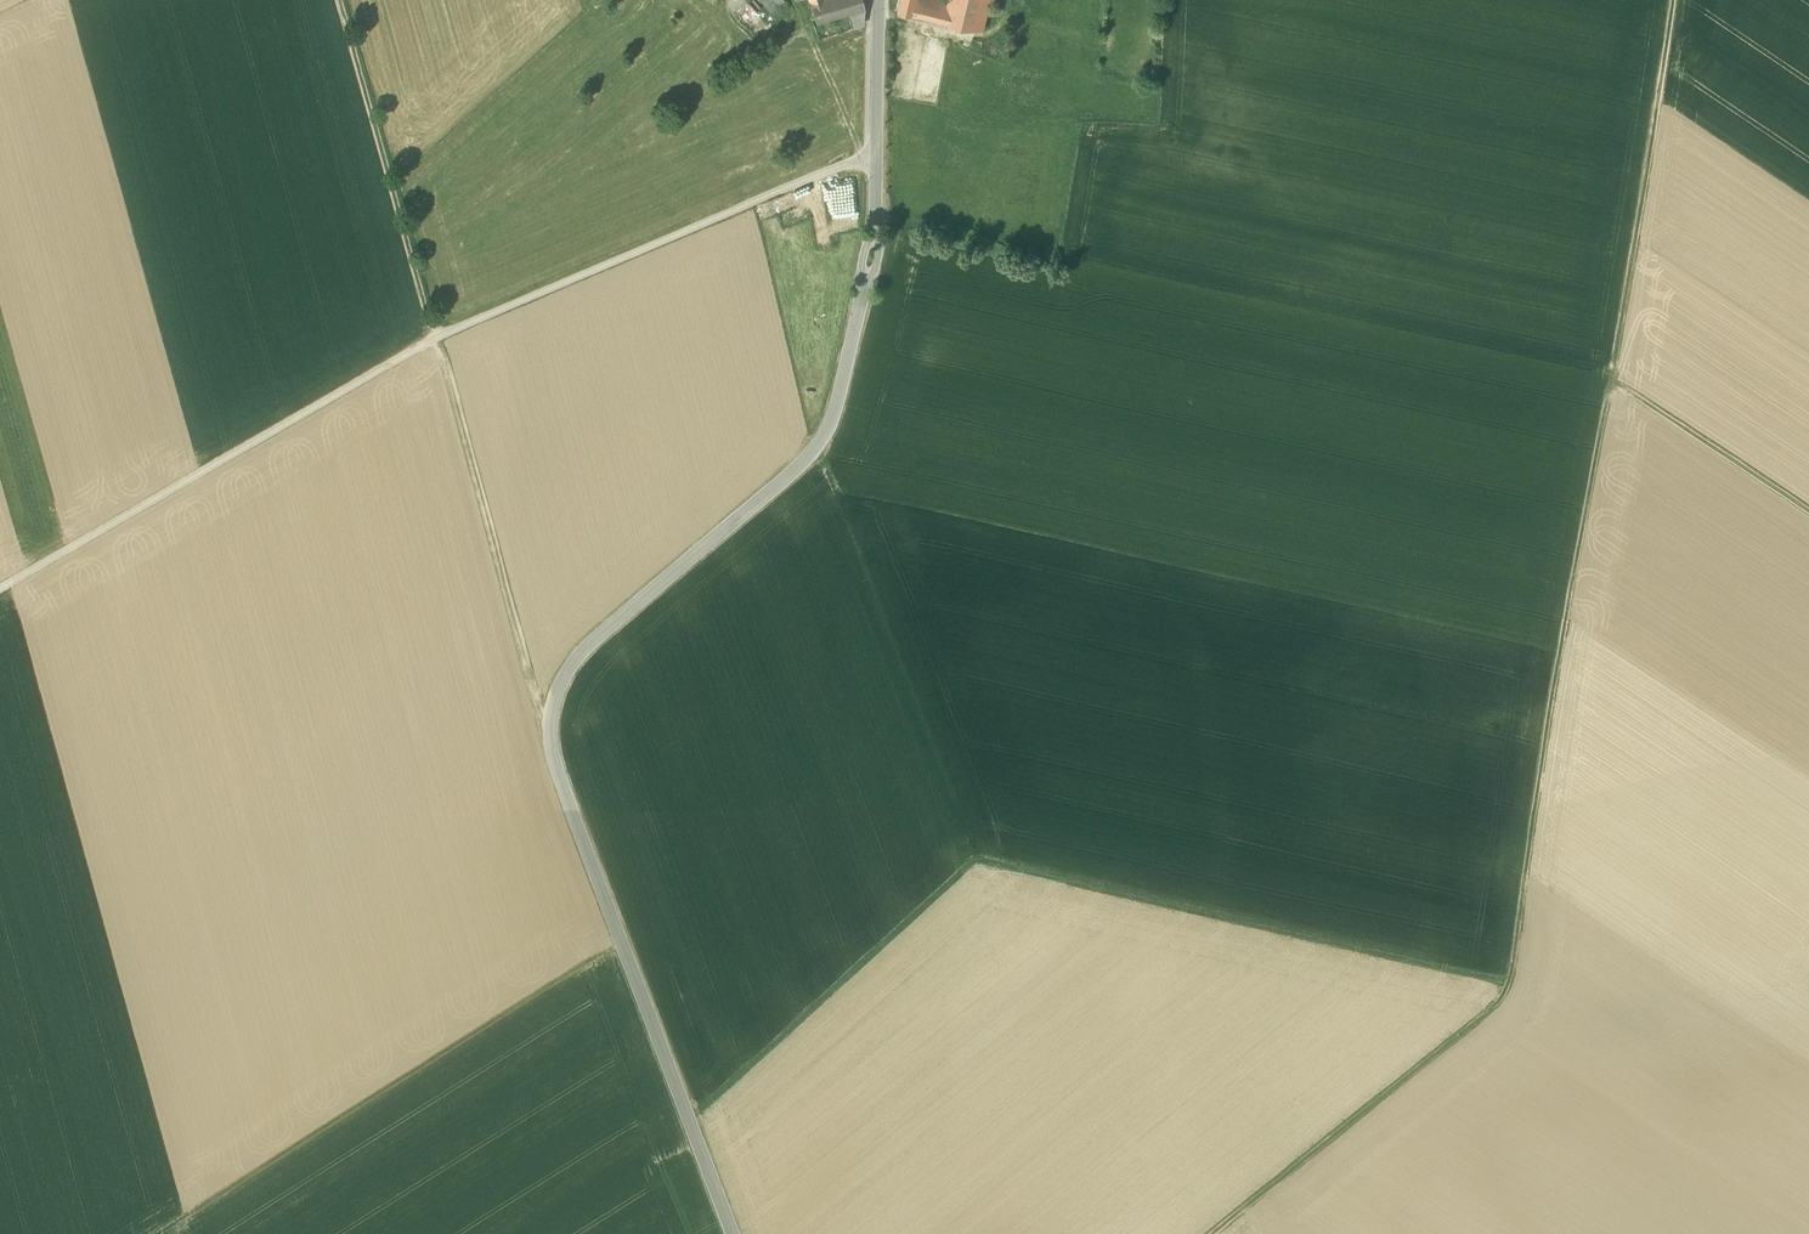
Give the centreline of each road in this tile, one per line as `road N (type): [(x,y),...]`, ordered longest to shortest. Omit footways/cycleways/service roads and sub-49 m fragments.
road 1 (unclassified): [(733,1233),(553,755),(550,721),(567,674),(596,638),(818,449),(831,425),(870,257),(877,183)]
road 2 (track): [(1673,0),(1533,778),(1511,985)]
road 3 (track): [(877,151),(433,338),(0,587)]
road 4 (track): [(1511,985),(980,866),(962,872),(690,1121)]
road 5 (track): [(550,721),(527,685),(340,0)]
road 6 (track): [(621,940),(158,1233)]
road 7 (track): [(1211,1233),(1511,985)]
road 8 (track): [(1611,380),(1808,511)]
road 9 (residential): [(877,183),(878,0)]

